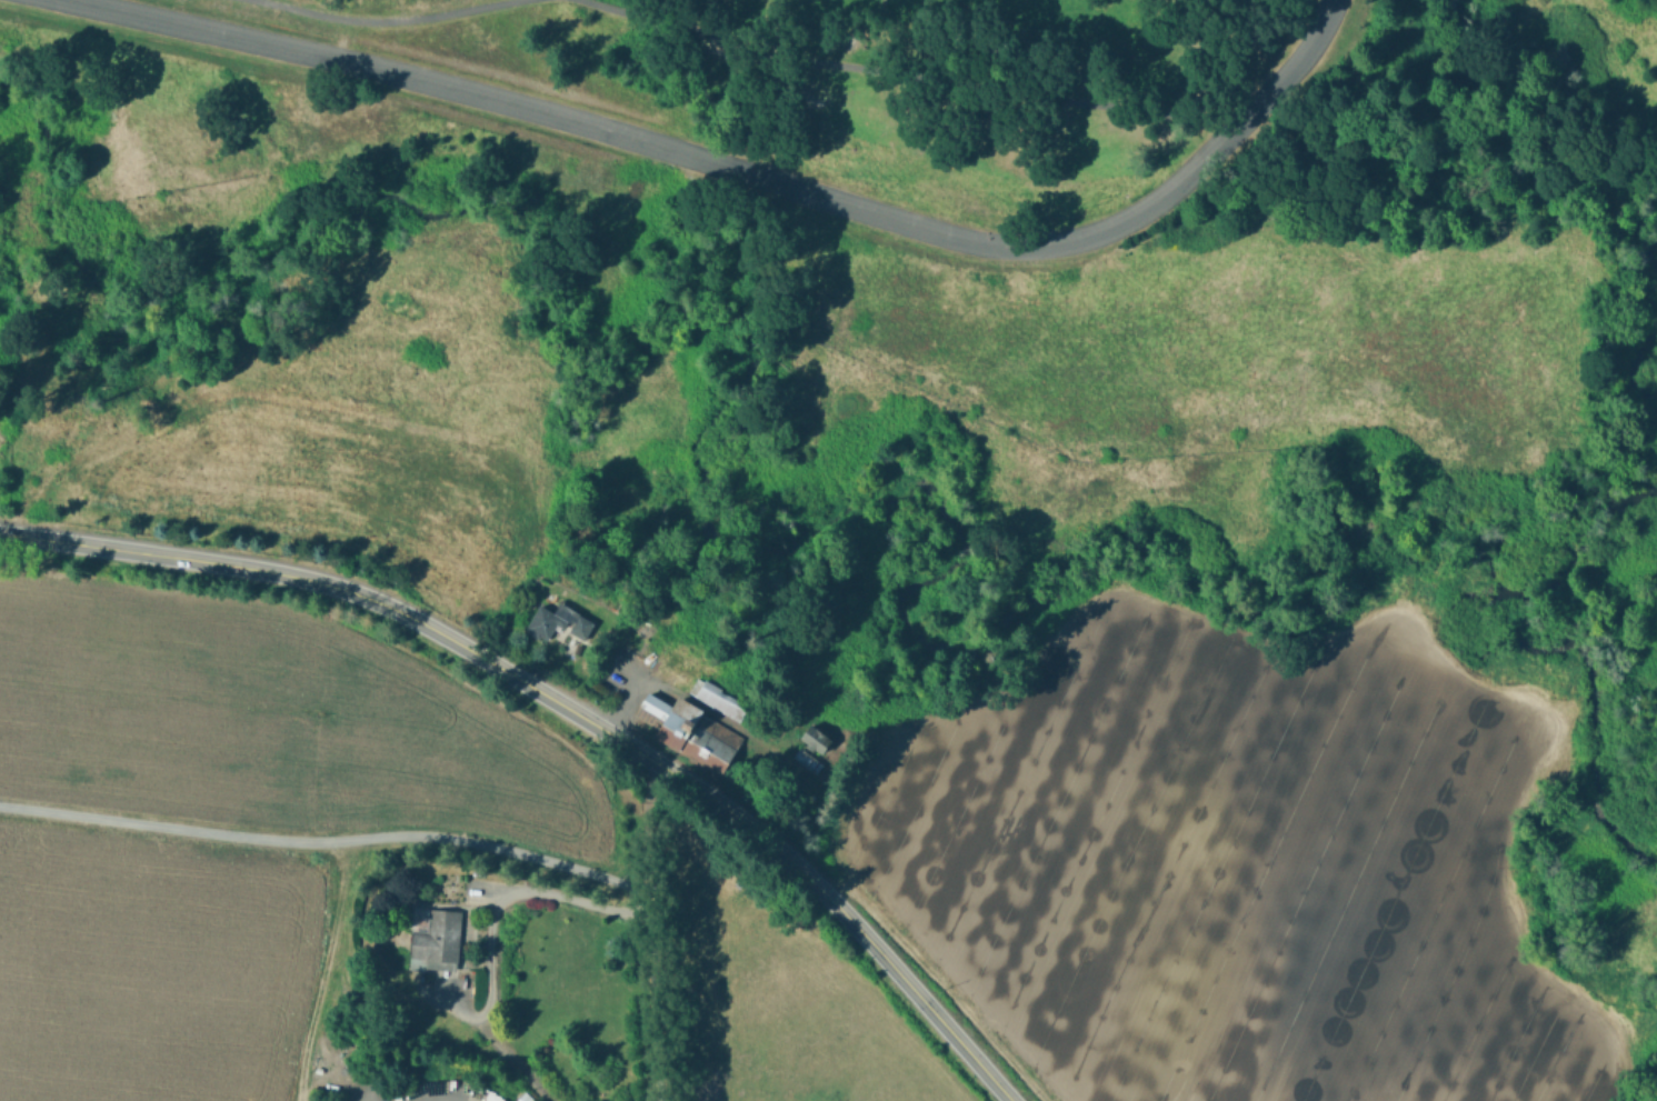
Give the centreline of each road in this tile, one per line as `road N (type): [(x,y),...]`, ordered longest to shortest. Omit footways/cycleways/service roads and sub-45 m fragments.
road 1 (secondary): [(1012,1100),(772,844),(435,629),(359,594),(293,577),(0,533)]

